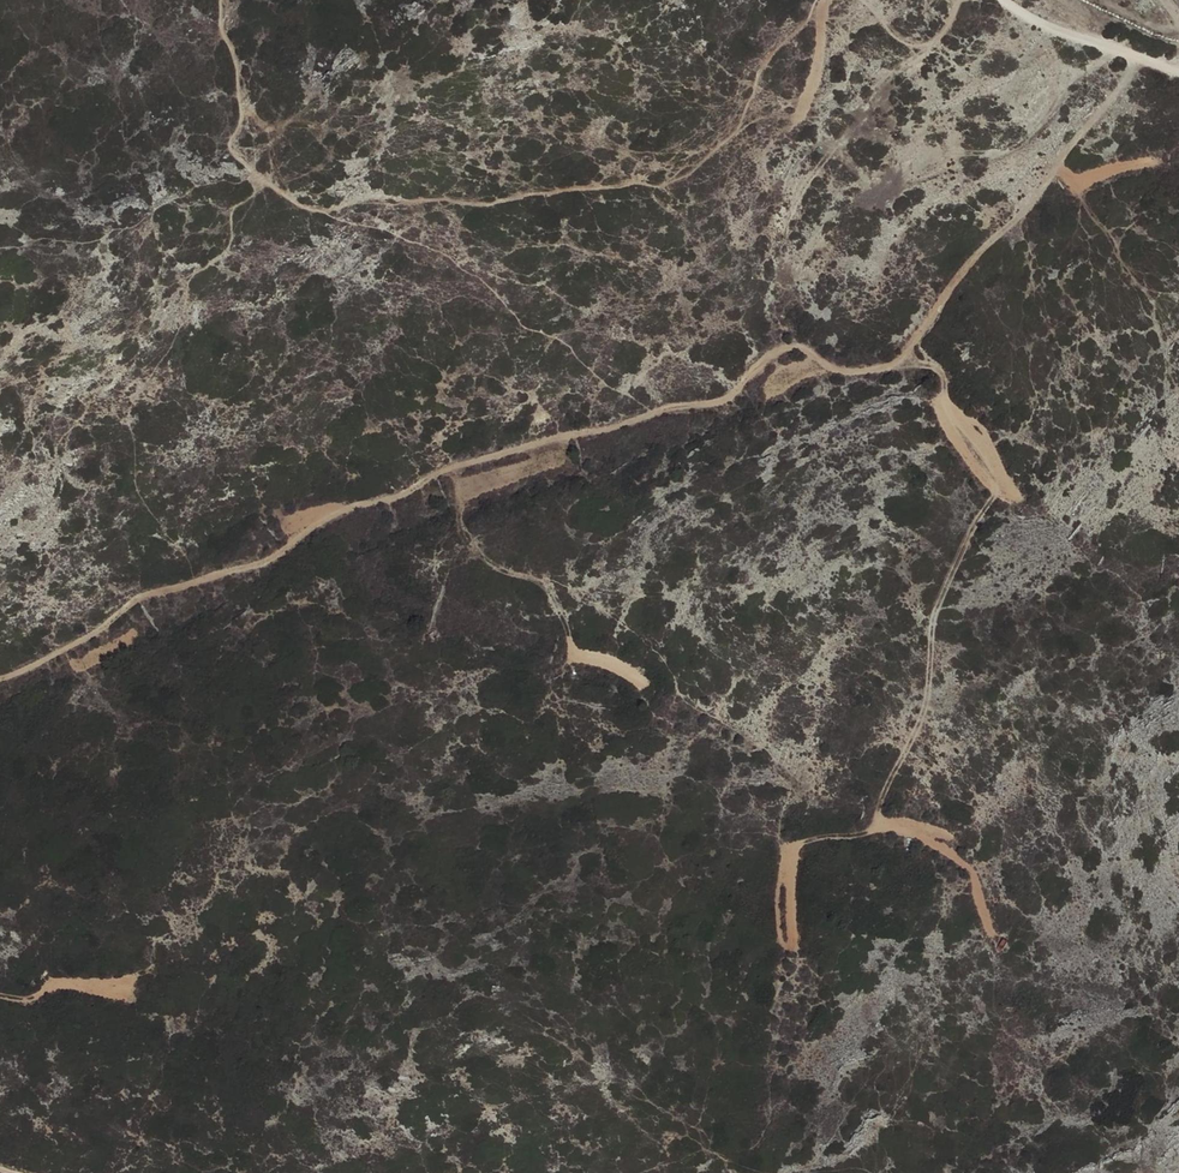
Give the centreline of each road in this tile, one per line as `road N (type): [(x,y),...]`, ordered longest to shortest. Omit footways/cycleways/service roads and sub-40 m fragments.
road 1 (track): [(1139,57),(985,249),(937,291),(888,368),(832,373),(797,344),(767,342),(718,399),(628,411),(506,449),(379,510),(334,514),(249,571),(174,588),(77,645),(0,676)]
road 2 (track): [(1004,0),(1178,70)]

